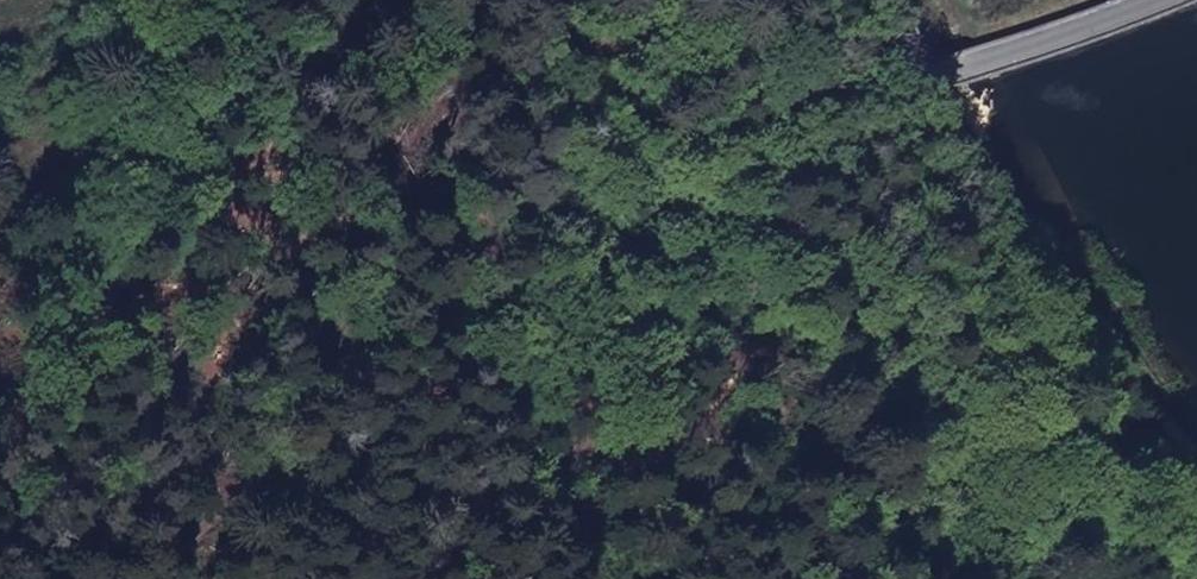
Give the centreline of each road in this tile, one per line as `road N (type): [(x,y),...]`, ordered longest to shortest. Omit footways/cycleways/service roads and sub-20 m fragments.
road 1 (track): [(934,72),(959,137),(1055,307),(1144,383),(1196,443)]

